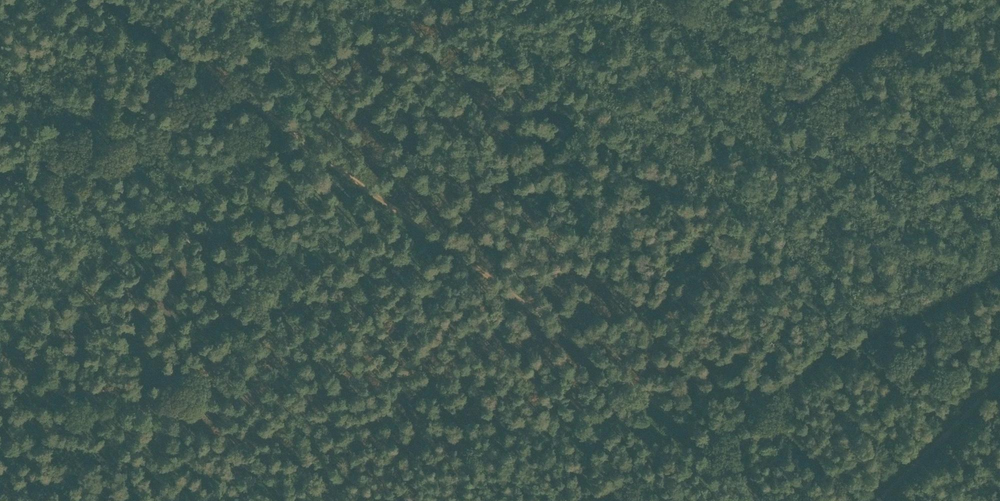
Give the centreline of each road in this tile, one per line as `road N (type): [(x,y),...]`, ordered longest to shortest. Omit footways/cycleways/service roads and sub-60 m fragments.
road 1 (track): [(109,0),(779,500)]
road 2 (track): [(639,395),(458,433),(391,424),(288,478),(204,500)]
road 3 (track): [(281,129),(231,177),(185,194),(136,231),(0,350)]
road 4 (track): [(874,500),(999,381)]

